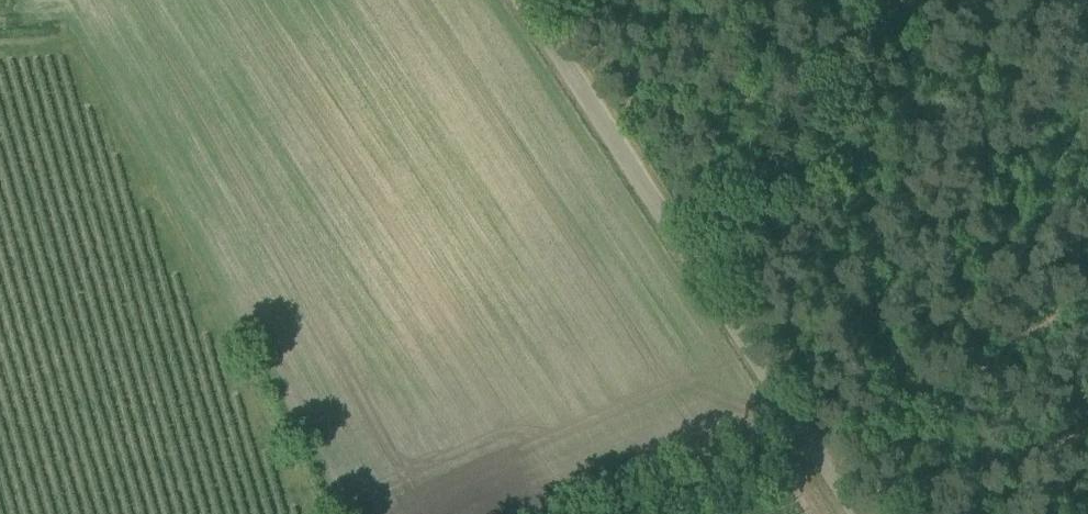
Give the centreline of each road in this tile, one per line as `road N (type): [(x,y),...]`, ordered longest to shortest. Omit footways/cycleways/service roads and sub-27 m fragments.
road 1 (unclassified): [(858,513),(523,0)]

